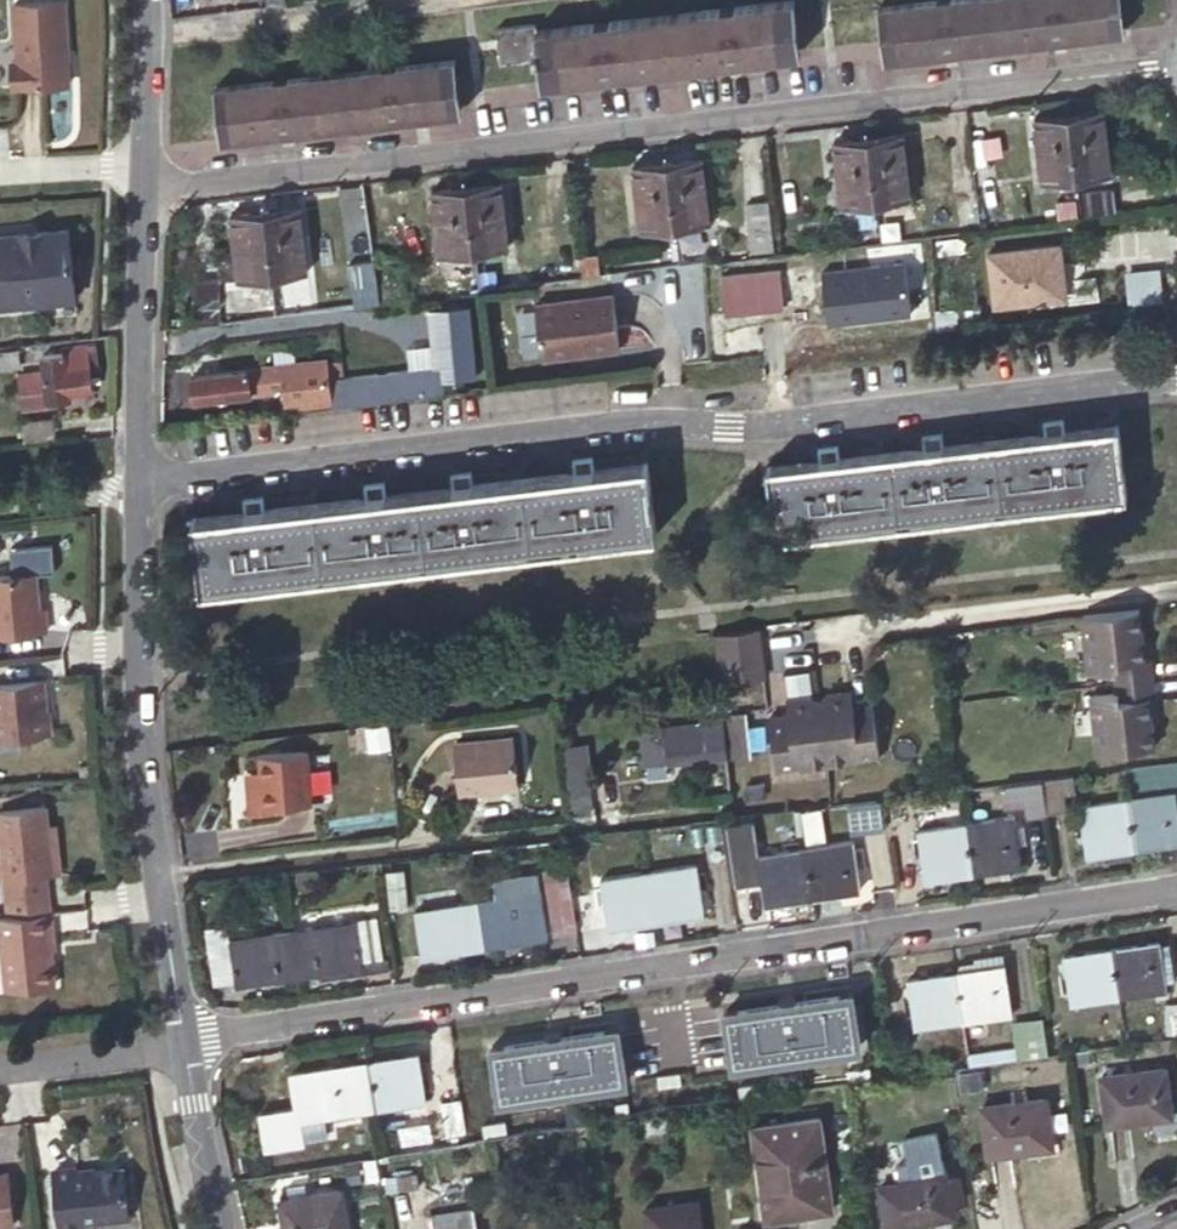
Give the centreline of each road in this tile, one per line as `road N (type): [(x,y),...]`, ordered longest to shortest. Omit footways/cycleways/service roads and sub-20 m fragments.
road 1 (residential): [(140,485),(649,429),(730,431),(1176,378)]
road 2 (residential): [(142,192),(1176,67)]
road 3 (tertiary): [(1176,887),(184,1046)]
road 4 (residential): [(140,485),(142,755),(184,1046)]
road 5 (residential): [(142,192),(140,485)]
road 6 (residential): [(147,33),(434,0)]
road 7 (tertiary): [(184,1046),(226,1228)]
road 8 (residential): [(0,1065),(184,1046)]
road 9 (residential): [(143,161),(0,171)]
road 10 (residential): [(0,501),(140,485)]
road 11 (residential): [(147,33),(143,161)]

